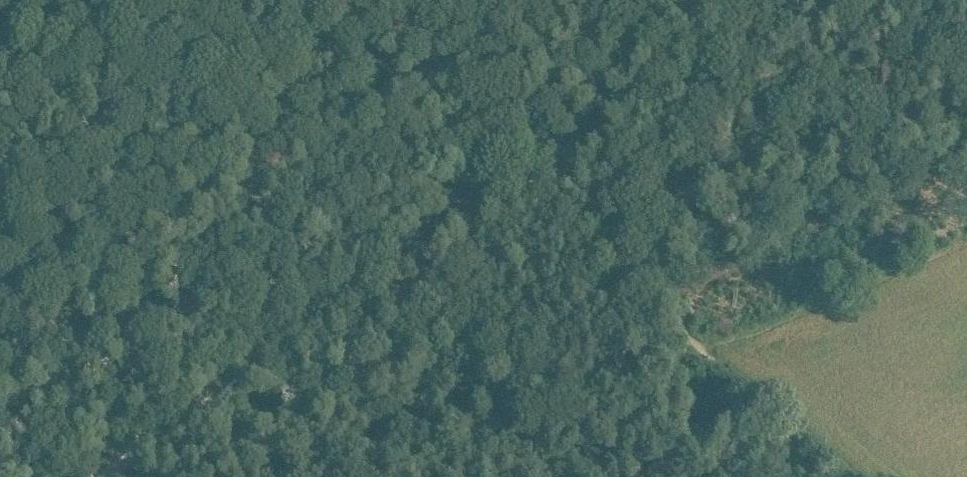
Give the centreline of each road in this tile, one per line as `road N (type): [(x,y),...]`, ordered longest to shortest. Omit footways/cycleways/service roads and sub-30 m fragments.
road 1 (track): [(79,476),(534,150)]
road 2 (track): [(534,150),(745,374),(862,476)]
road 3 (track): [(534,150),(750,0)]
road 4 (track): [(530,146),(393,0)]
road 5 (track): [(0,101),(92,0)]

